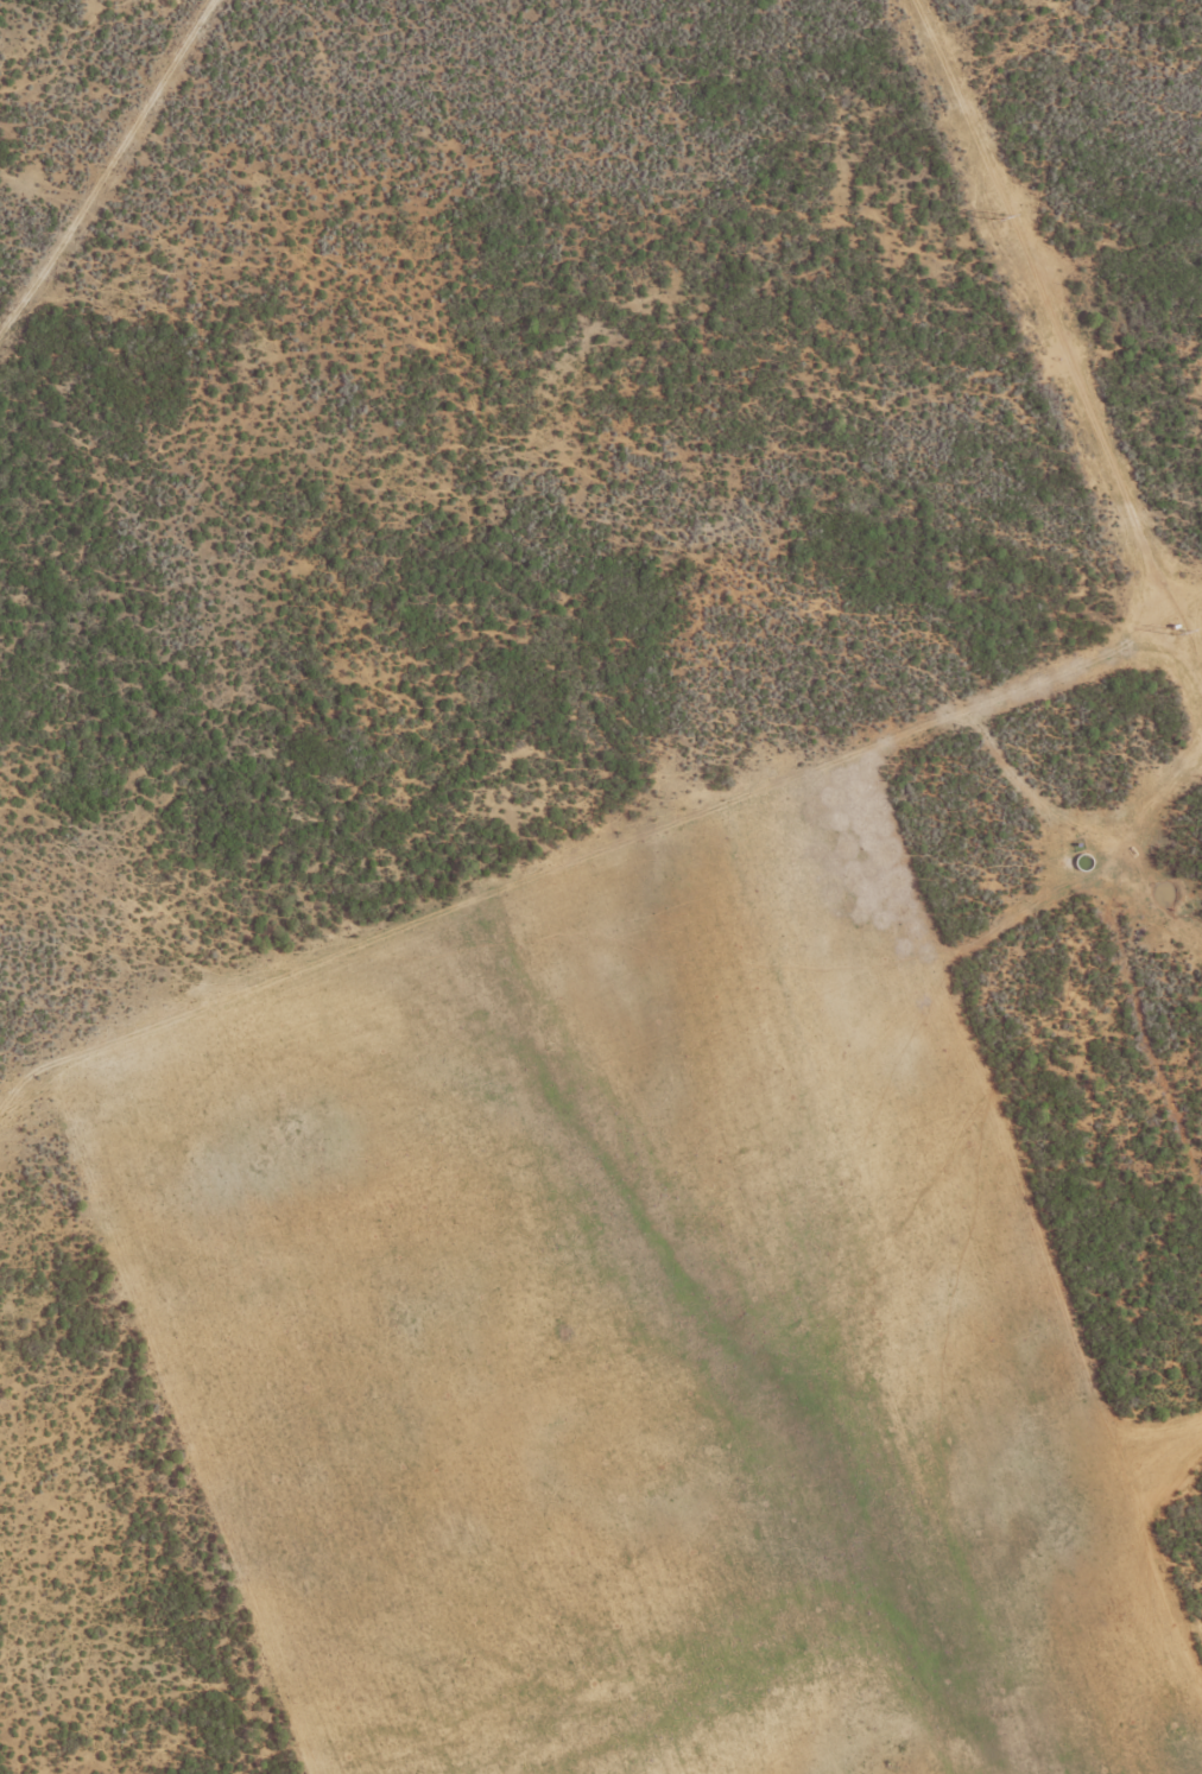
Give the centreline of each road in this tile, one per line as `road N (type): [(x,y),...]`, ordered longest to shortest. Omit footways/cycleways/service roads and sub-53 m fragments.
road 1 (residential): [(220,0),(0,358)]

